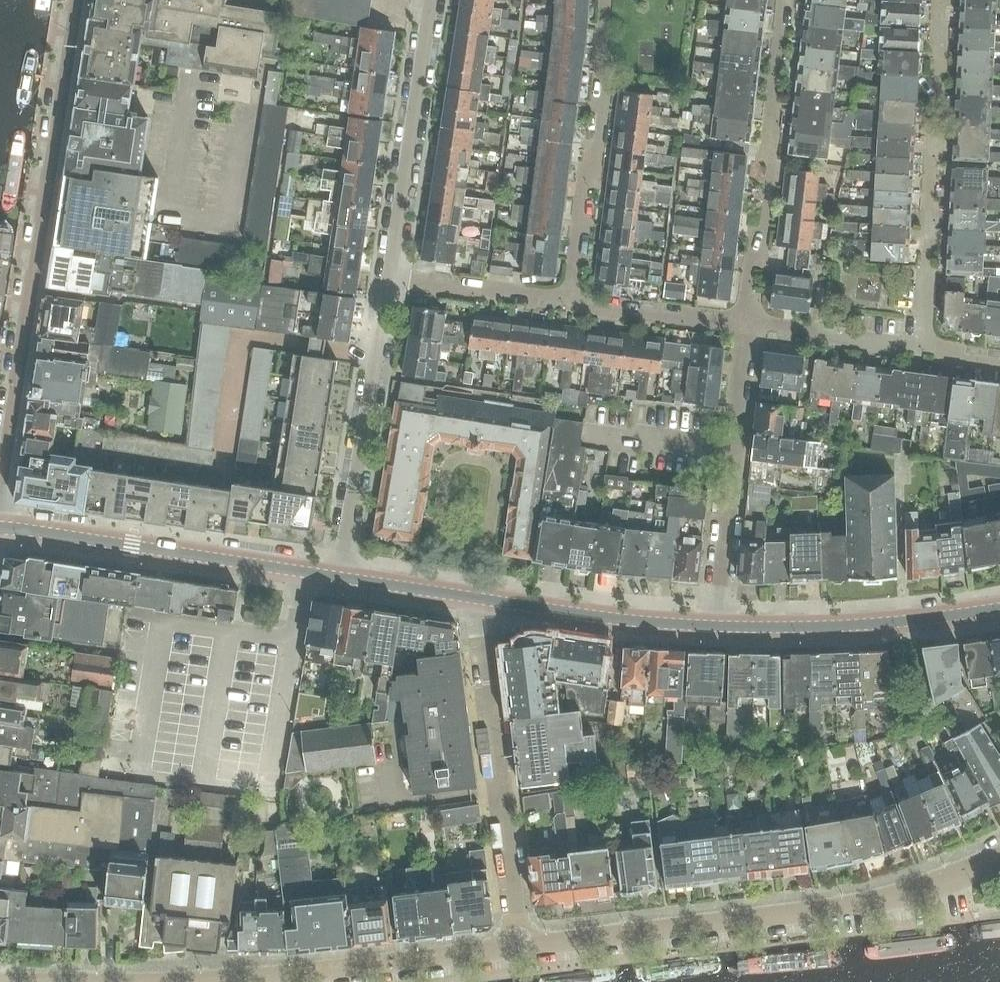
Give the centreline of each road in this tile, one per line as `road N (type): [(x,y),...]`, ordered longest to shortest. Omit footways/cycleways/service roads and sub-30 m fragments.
road 1 (residential): [(77,0),(0,486)]
road 2 (residential): [(518,947),(885,899),(999,856)]
road 3 (residential): [(478,598),(518,947)]
road 4 (residential): [(923,345),(930,161),(939,132),(939,0)]
road 5 (tertiary): [(340,577),(0,528)]
road 6 (residential): [(181,981),(518,947)]
road 7 (residential): [(745,323),(749,263),(765,231),(771,103),(786,0)]
road 8 (residential): [(715,626),(745,323)]
road 9 (residential): [(567,297),(607,73),(604,0)]
road 10 (residential): [(340,577),(388,281)]
road 11 (tertiary): [(999,608),(855,625),(715,626)]
road 12 (residential): [(388,281),(431,0)]
road 13 (tertiary): [(715,626),(478,598)]
road 14 (residential): [(745,323),(594,309),(567,297)]
road 15 (residential): [(567,297),(388,281)]
road 16 (residential): [(923,345),(745,323)]
road 17 (tertiary): [(478,598),(340,577)]

